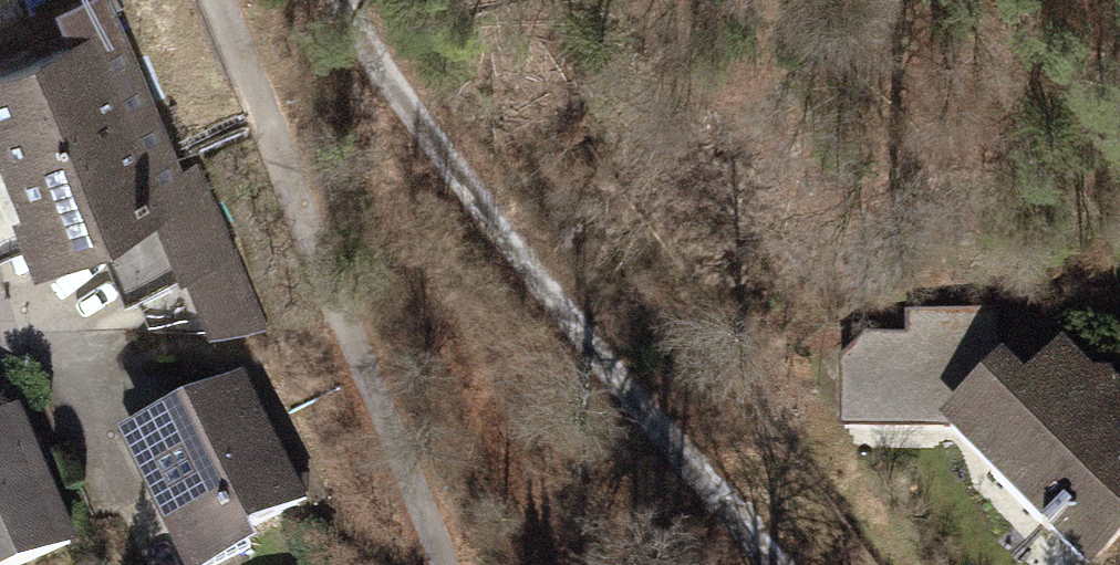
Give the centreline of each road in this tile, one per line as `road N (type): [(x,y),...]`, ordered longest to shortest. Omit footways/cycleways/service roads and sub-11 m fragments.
road 1 (residential): [(331,0),(488,226),(779,564)]
road 2 (residential): [(223,0),(444,564)]
road 3 (track): [(826,0),(887,57),(948,82),(998,71),(1049,11),(1048,0)]

